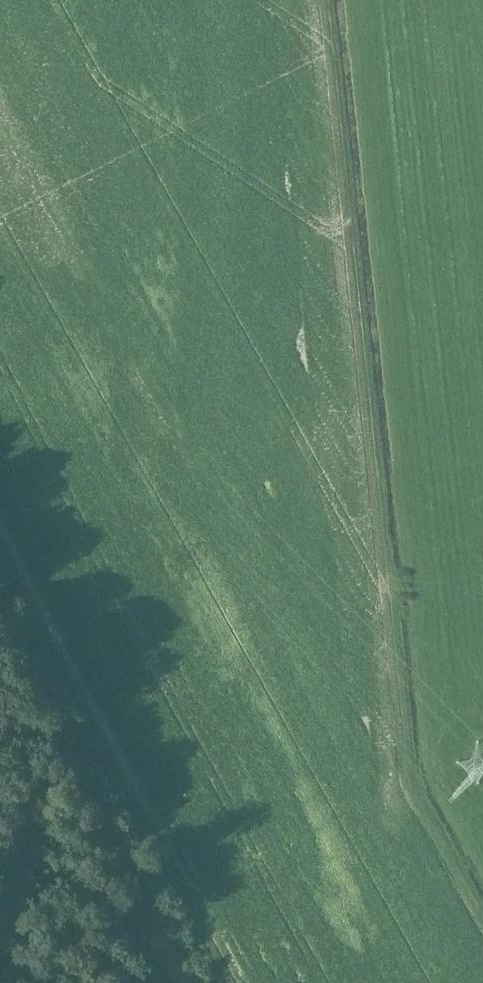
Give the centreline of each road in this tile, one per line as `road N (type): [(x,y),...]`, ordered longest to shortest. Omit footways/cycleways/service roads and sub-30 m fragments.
road 1 (track): [(0,628),(188,982)]

